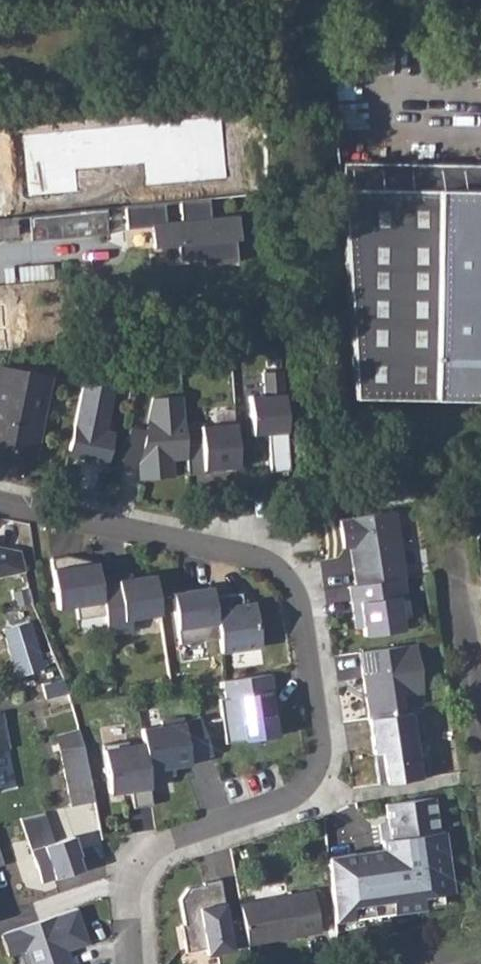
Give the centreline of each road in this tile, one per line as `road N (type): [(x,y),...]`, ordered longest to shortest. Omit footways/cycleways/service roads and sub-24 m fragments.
road 1 (residential): [(0,502),(254,557),(299,594),(318,765),(300,792),(141,854),(130,879),(132,963)]
road 2 (residential): [(480,712),(457,557)]

